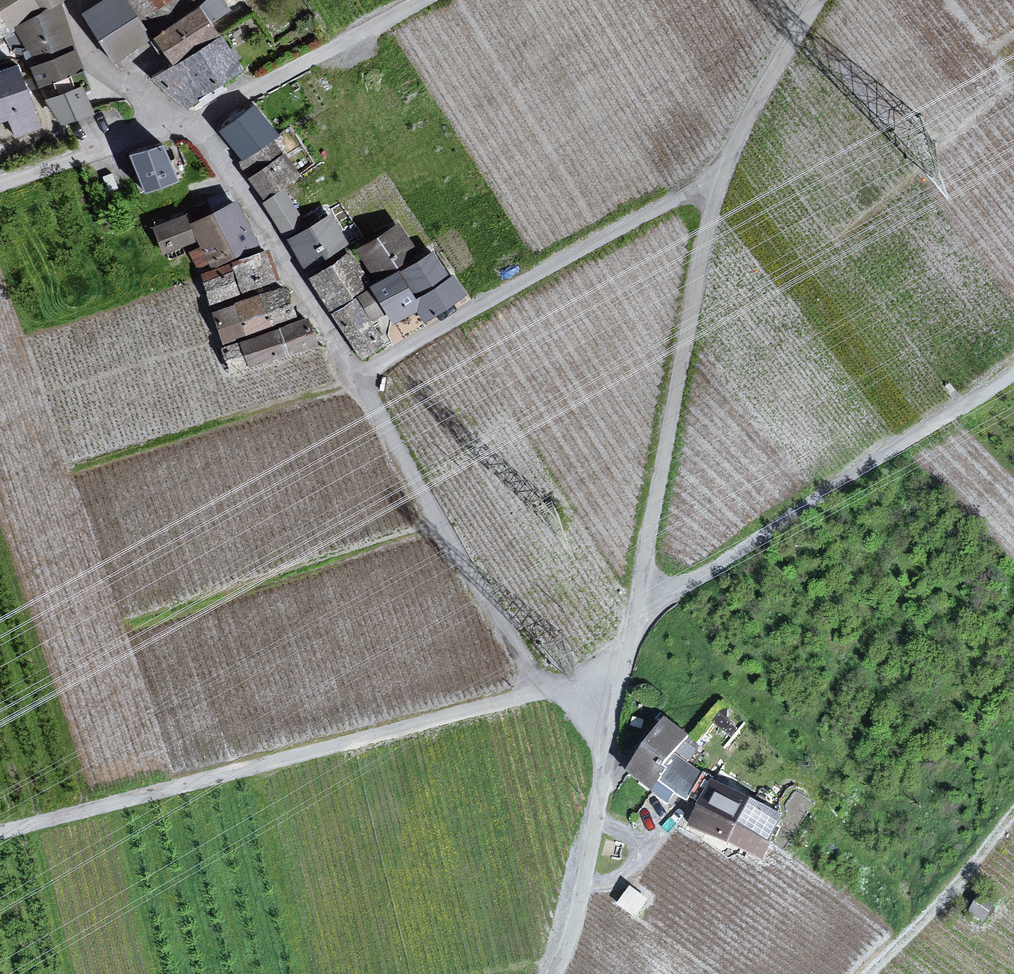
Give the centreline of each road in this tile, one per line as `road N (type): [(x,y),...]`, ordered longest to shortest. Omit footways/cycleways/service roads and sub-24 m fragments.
road 1 (unclassified): [(545,688),(0,828)]
road 2 (unclassified): [(1013,373),(685,587),(634,608)]
road 3 (unclassified): [(725,177),(705,238),(634,608)]
road 4 (unclassified): [(725,177),(354,380)]
road 5 (unclassified): [(354,380),(513,648),(545,688)]
road 6 (unclassified): [(196,123),(354,380)]
road 7 (unclassified): [(423,0),(196,123)]
road 8 (unclassified): [(612,722),(588,865),(556,973)]
road 9 (unclassified): [(819,0),(740,135),(725,177)]
road 10 (unclassified): [(0,185),(180,128)]
road 11 (residential): [(71,0),(93,59),(180,128)]

